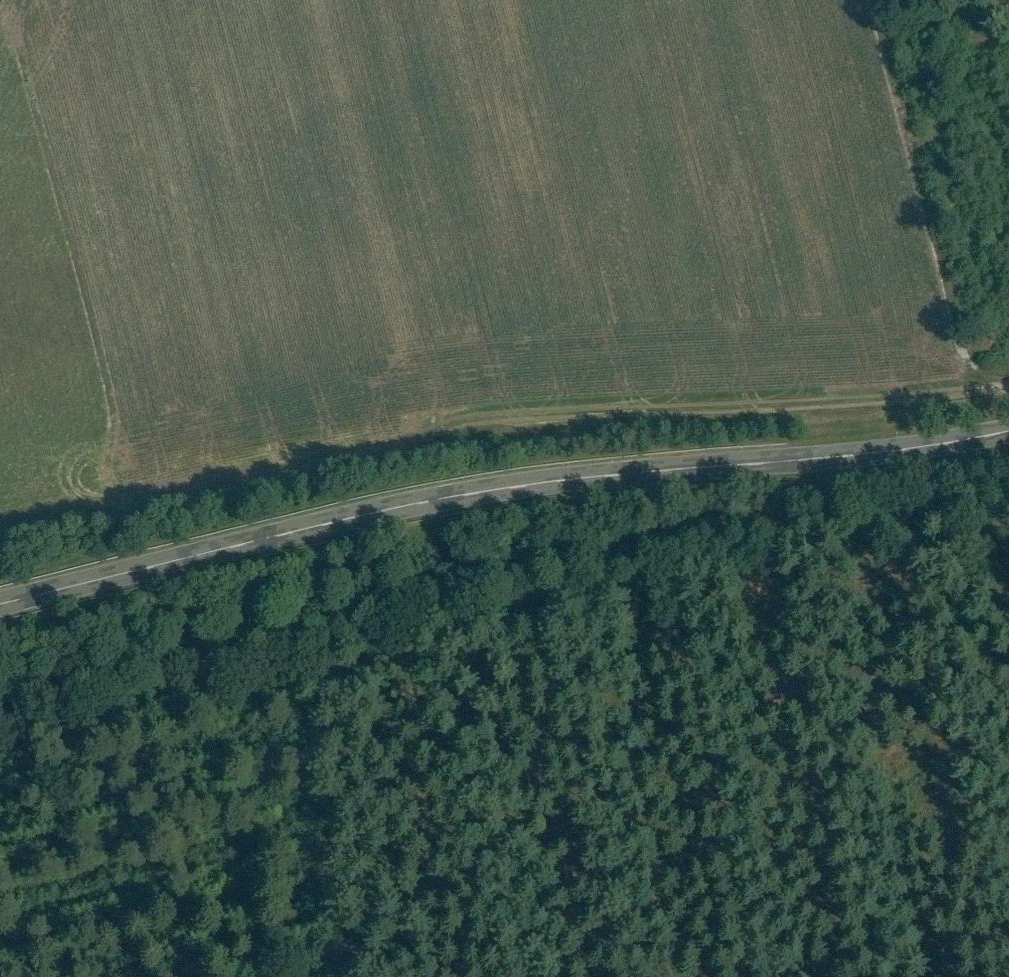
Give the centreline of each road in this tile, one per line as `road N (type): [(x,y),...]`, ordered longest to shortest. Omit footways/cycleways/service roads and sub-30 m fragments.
road 1 (tertiary): [(1008,429),(575,475),(415,504),(0,606)]
road 2 (track): [(1008,380),(488,428)]

